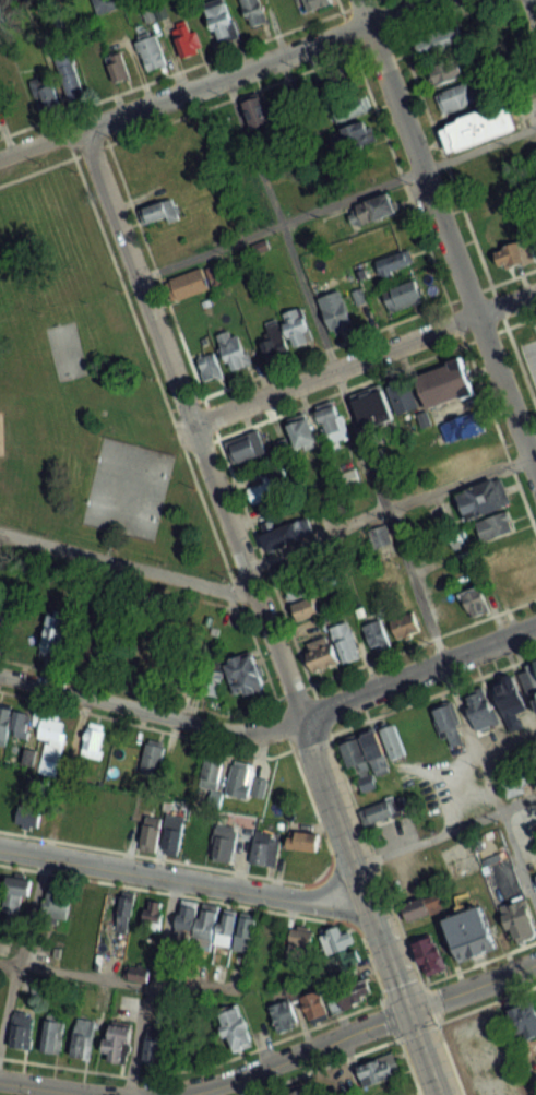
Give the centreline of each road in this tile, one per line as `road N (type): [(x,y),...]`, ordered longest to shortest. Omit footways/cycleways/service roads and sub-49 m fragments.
road 1 (residential): [(82,127),(300,718)]
road 2 (residential): [(535,473),(359,0)]
road 3 (residential): [(431,0),(0,155)]
road 4 (tertiary): [(300,718),(442,1094)]
road 5 (tertiary): [(370,902),(336,905),(0,848)]
road 6 (residential): [(535,292),(193,424)]
road 7 (residential): [(300,718),(260,730),(224,728),(0,673)]
road 8 (residential): [(254,596),(0,535)]
road 9 (tertiary): [(535,626),(300,718)]
road 10 (residential): [(176,1094),(408,1011)]
road 11 (tertiary): [(408,1011),(535,964)]

